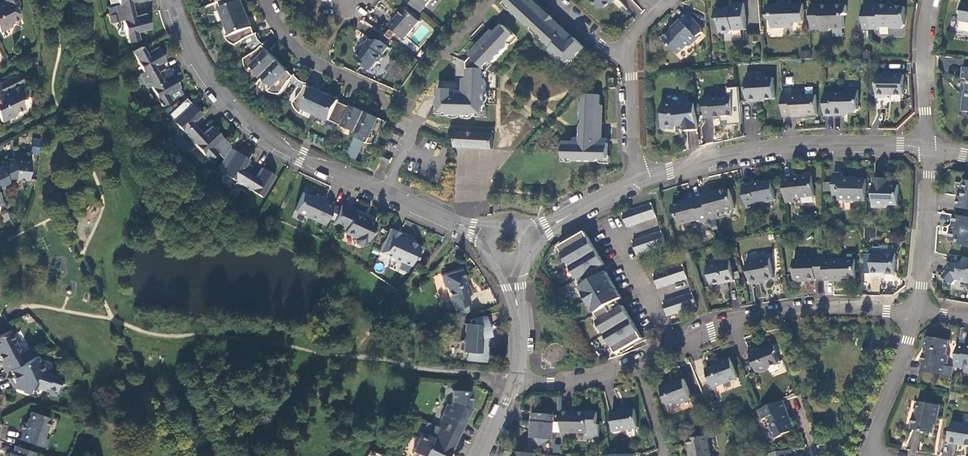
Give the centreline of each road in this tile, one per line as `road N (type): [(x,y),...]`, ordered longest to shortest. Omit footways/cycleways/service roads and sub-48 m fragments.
road 1 (residential): [(173,0),(219,93),(275,144),(484,233)]
road 2 (residential): [(928,148),(819,145),(734,155),(641,179)]
road 3 (residential): [(672,350),(760,318),(915,312)]
road 4 (residential): [(928,148),(915,312)]
road 5 (residential): [(928,0),(928,148)]
road 6 (residential): [(915,312),(871,448)]
road 7 (residential): [(265,0),(296,50),(368,88)]
road 8 (residential): [(616,234),(672,350)]
road 9 (residential): [(519,378),(551,385),(642,366)]
road 10 (residential): [(626,56),(641,179)]
road 11 (residential): [(641,179),(533,233)]

